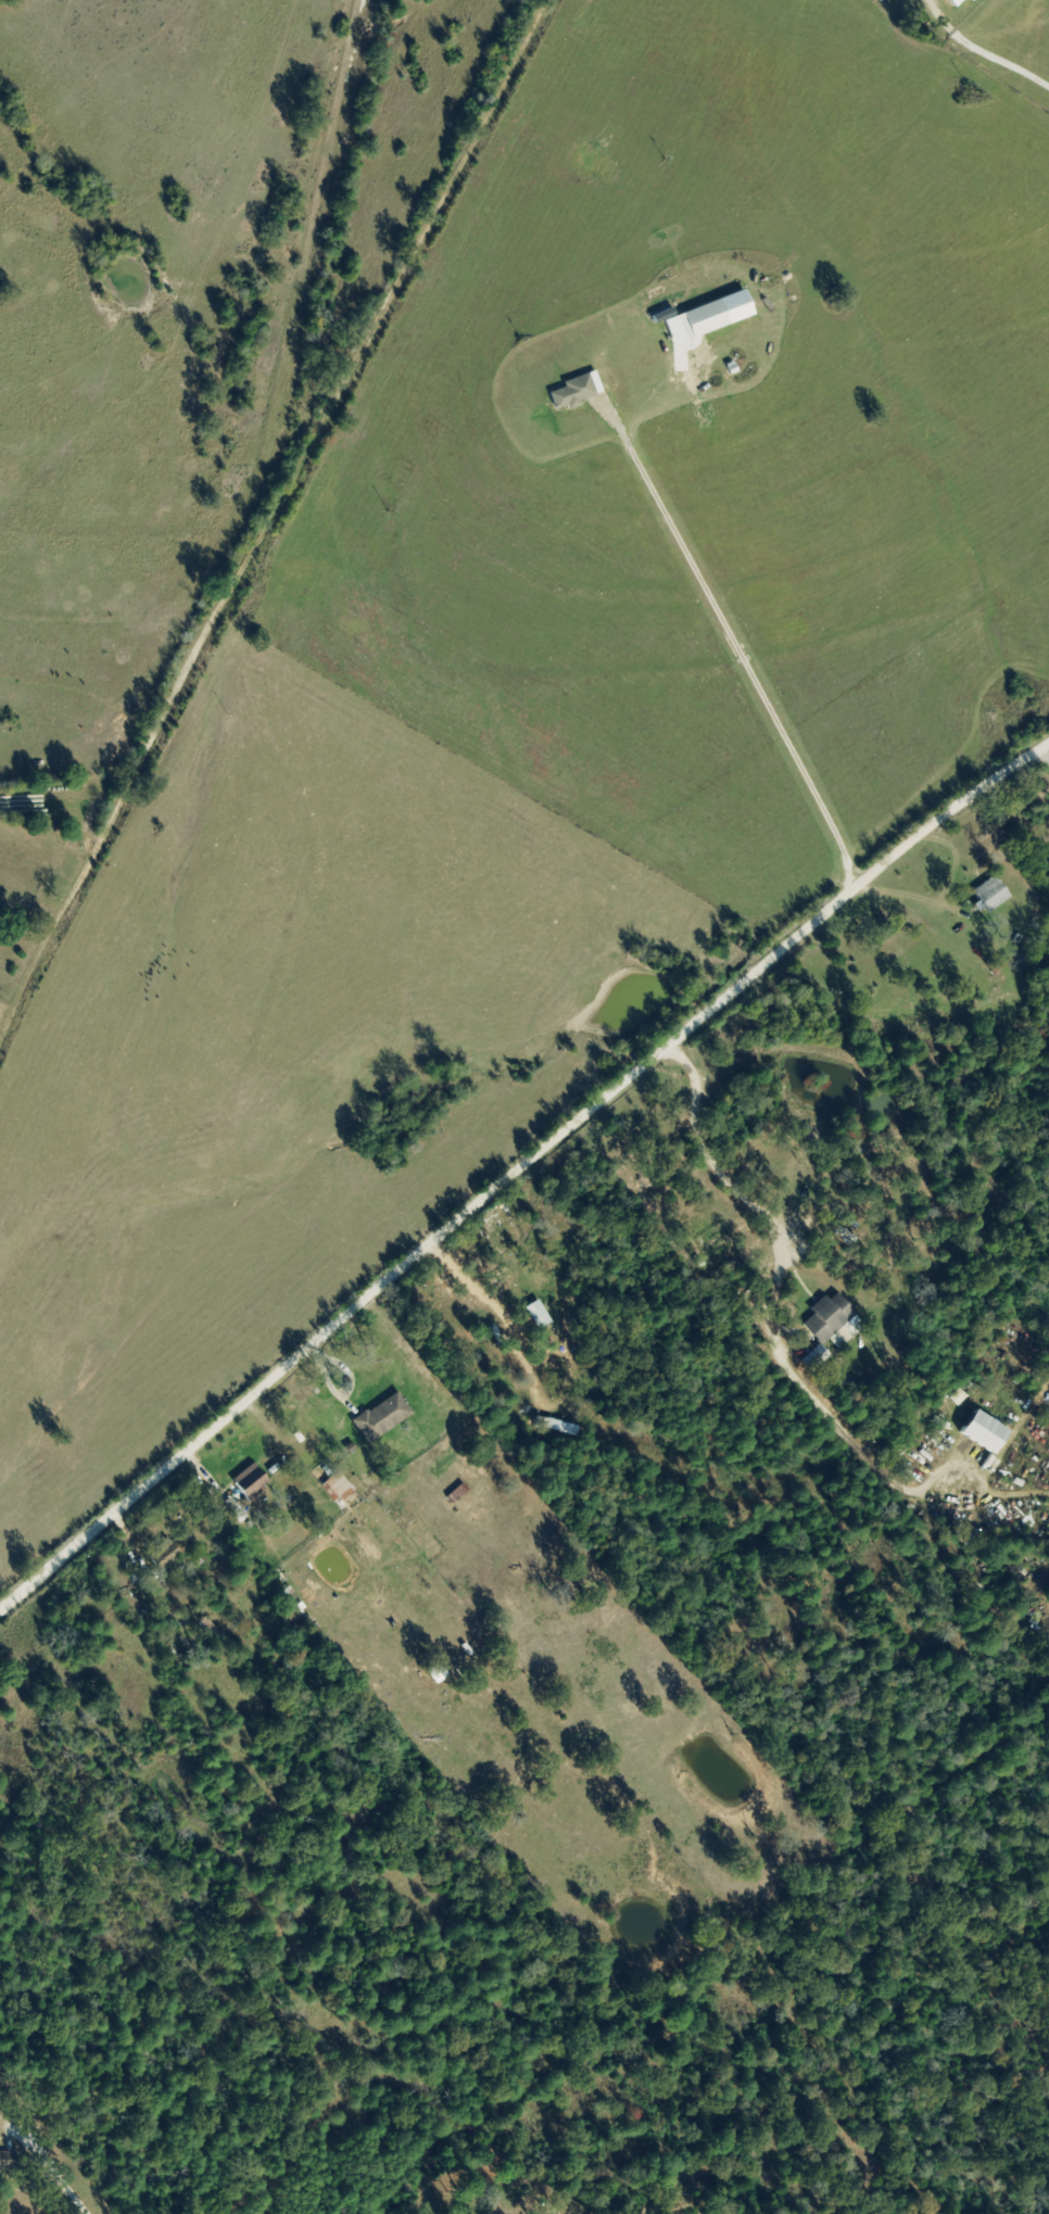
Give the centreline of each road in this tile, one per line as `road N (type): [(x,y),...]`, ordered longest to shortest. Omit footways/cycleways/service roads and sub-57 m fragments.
road 1 (residential): [(1048,743),(913,838),(0,1610)]
road 2 (residential): [(0,1053),(548,0)]

